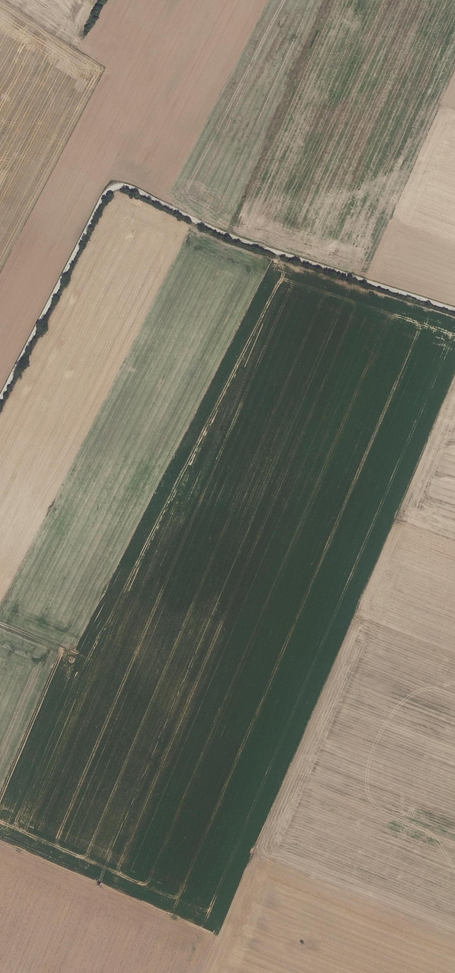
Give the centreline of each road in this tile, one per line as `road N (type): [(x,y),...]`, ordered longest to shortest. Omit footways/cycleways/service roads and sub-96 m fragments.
road 1 (track): [(0,400),(106,191),(121,186),(243,242),(454,310)]

